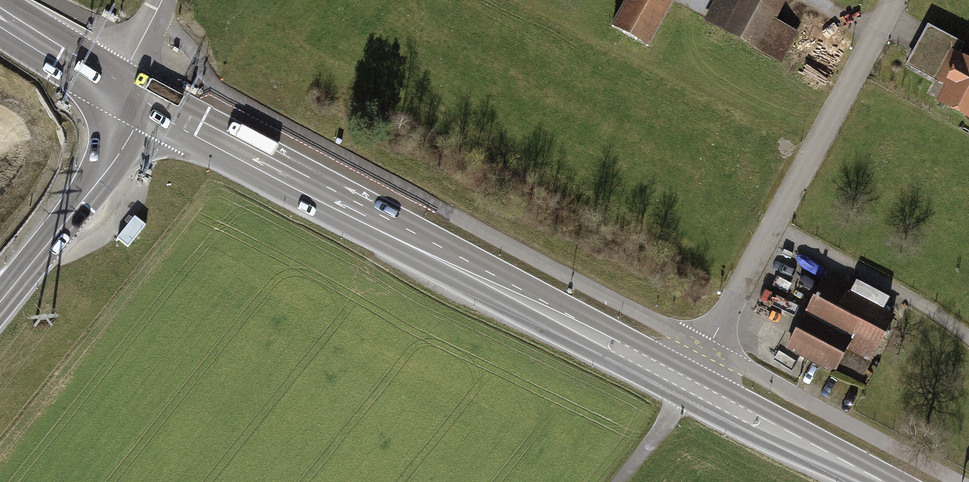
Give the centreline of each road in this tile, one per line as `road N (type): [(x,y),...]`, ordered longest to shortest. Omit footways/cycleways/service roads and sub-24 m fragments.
road 1 (primary): [(126,91),(690,379)]
road 2 (residential): [(894,0),(690,379)]
road 3 (primary): [(0,299),(98,178),(126,91)]
road 4 (primary): [(690,379),(886,481)]
road 5 (primary): [(0,16),(126,91)]
road 6 (primary): [(126,91),(0,17)]
road 7 (track): [(619,481),(690,379)]

